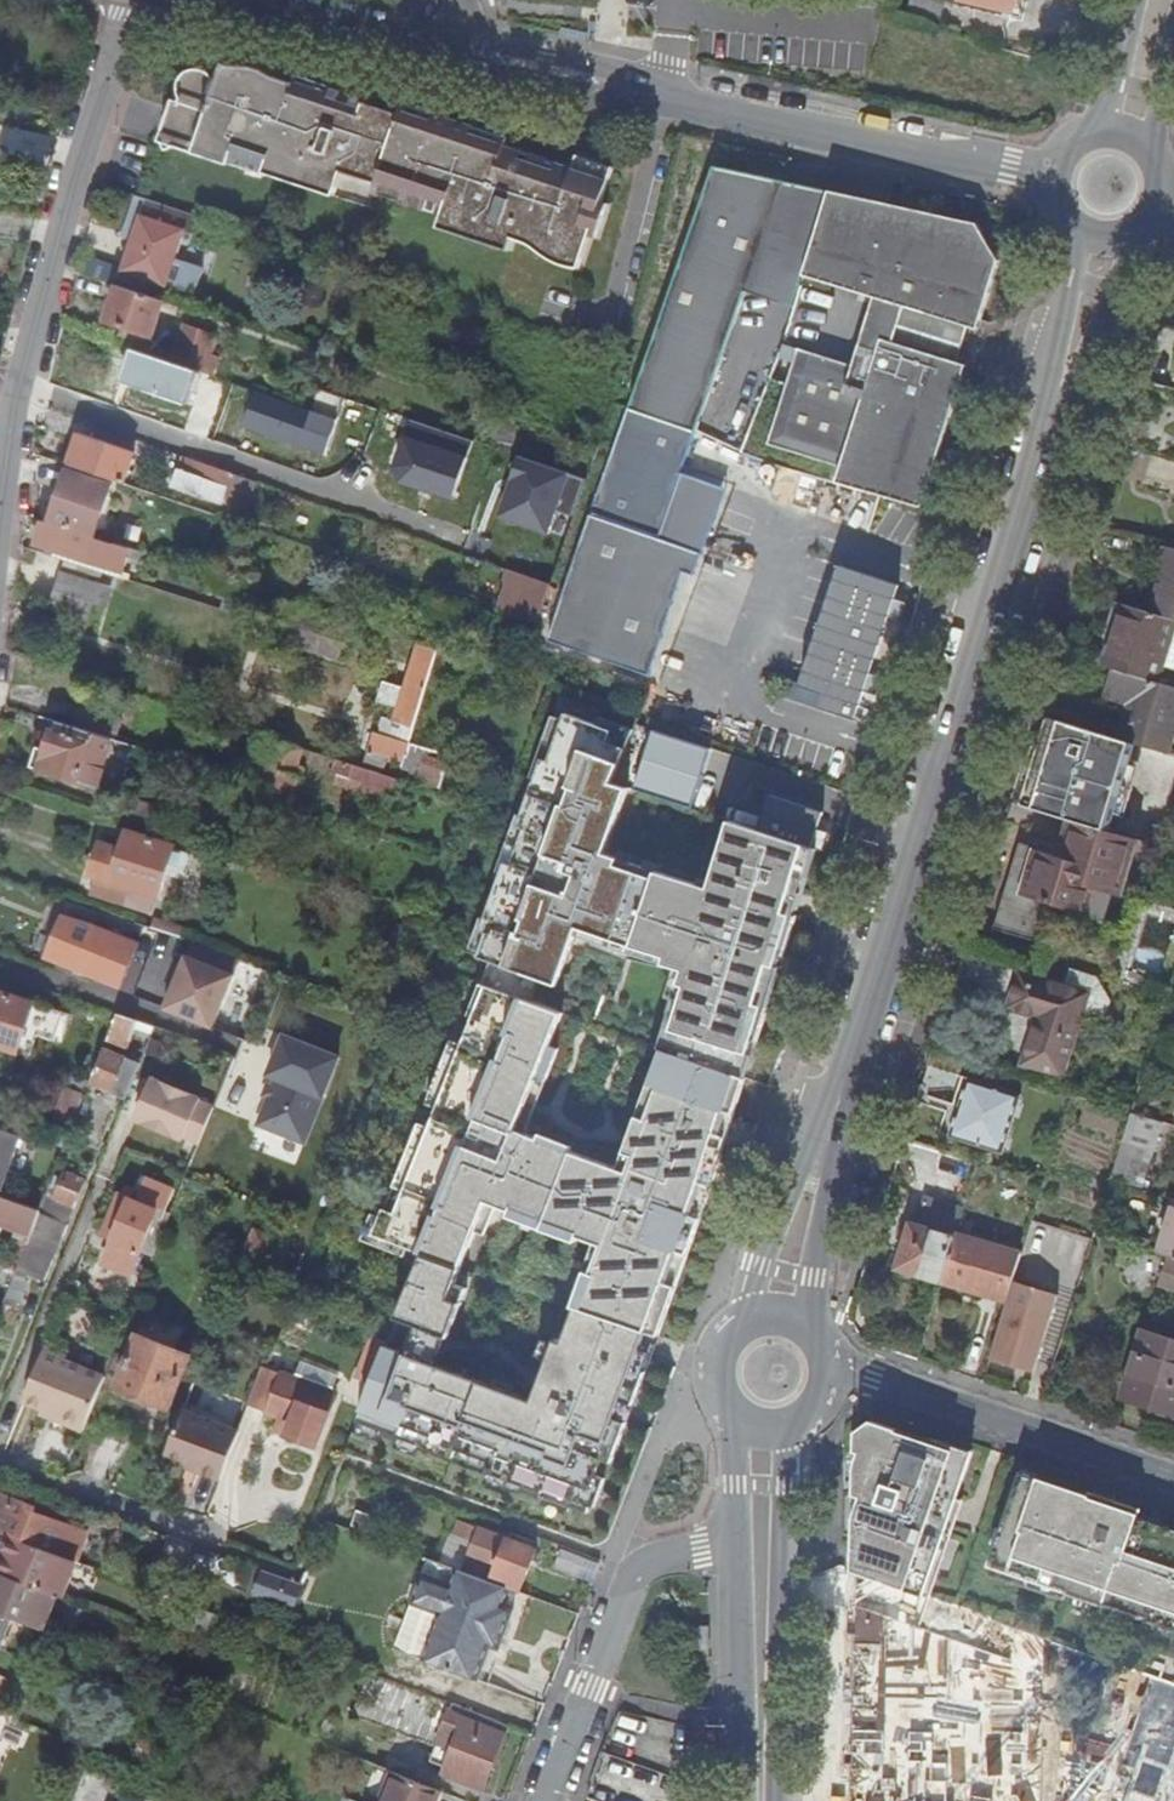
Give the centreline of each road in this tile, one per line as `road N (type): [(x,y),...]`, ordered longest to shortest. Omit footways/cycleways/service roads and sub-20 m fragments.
road 1 (tertiary): [(228,0),(1054,177)]
road 2 (secondary): [(1045,439),(854,1055)]
road 3 (residential): [(0,523),(22,374),(133,0)]
road 4 (secondary): [(778,1800),(785,1439)]
road 5 (tertiary): [(739,1539),(638,1566),(546,1800)]
road 6 (residential): [(837,1365),(1173,1477)]
road 7 (secondary): [(854,1055),(747,1293),(746,1316)]
road 8 (secondary): [(810,1322),(854,1055)]
road 9 (secondary): [(739,1539),(740,1800)]
road 10 (secondary): [(1045,439),(1117,292),(1130,245)]
road 11 (secondary): [(1073,234),(1072,279),(1049,364),(1045,439)]
road 12 (secondary): [(1136,0),(1094,133)]
road 13 (secondary): [(746,1316),(727,1328),(709,1357),(707,1382),(726,1422)]

